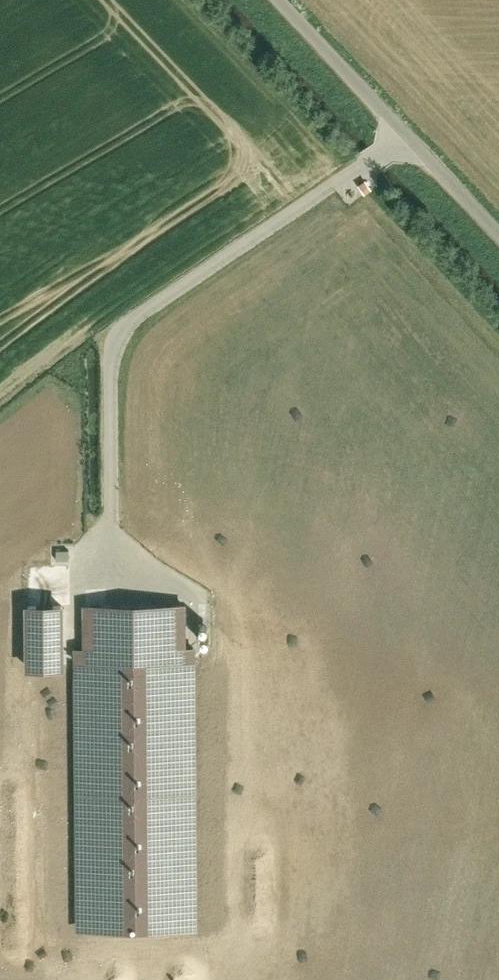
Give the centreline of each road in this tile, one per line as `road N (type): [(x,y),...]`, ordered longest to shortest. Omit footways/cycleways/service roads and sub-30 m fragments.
road 1 (unclassified): [(498,231),(282,0)]

